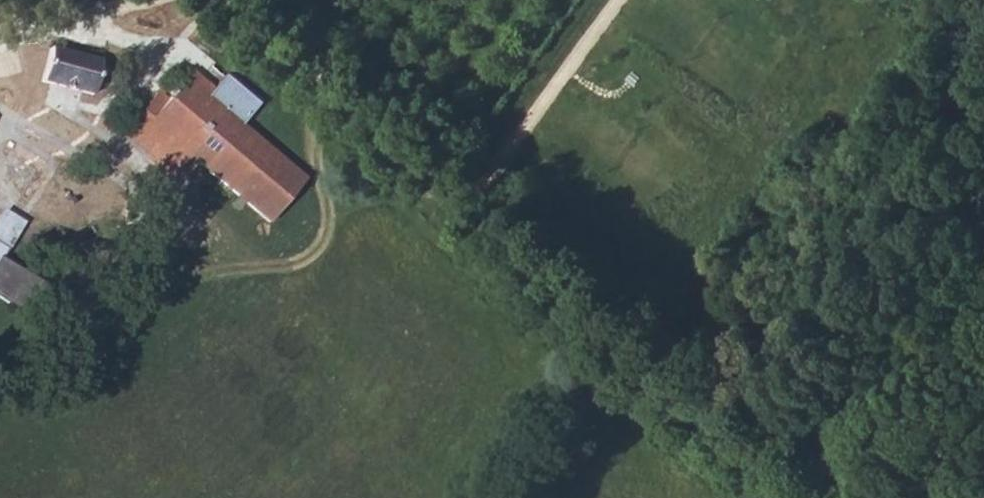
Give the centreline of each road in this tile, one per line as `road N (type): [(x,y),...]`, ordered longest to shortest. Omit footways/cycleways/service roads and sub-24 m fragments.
road 1 (track): [(254,0),(835,497)]
road 2 (track): [(618,0),(477,191)]

